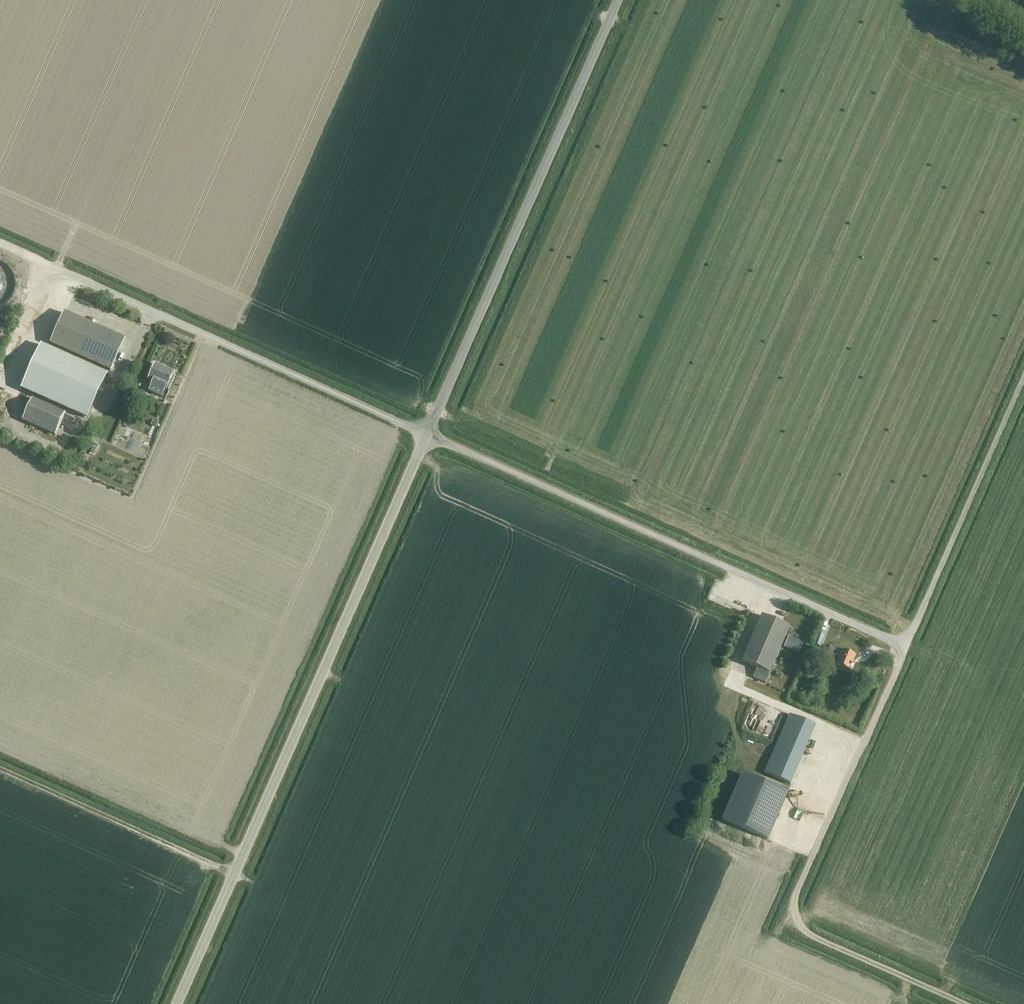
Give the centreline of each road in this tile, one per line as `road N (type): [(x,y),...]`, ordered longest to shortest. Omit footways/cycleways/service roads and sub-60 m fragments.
road 1 (unclassified): [(170,1003),(416,431)]
road 2 (unclassified): [(909,638),(895,641),(416,431)]
road 3 (unclassified): [(416,431),(607,0)]
road 4 (unclassified): [(909,638),(1023,378)]
road 5 (track): [(0,766),(228,868)]
road 6 (unclassified): [(416,431),(200,333)]

